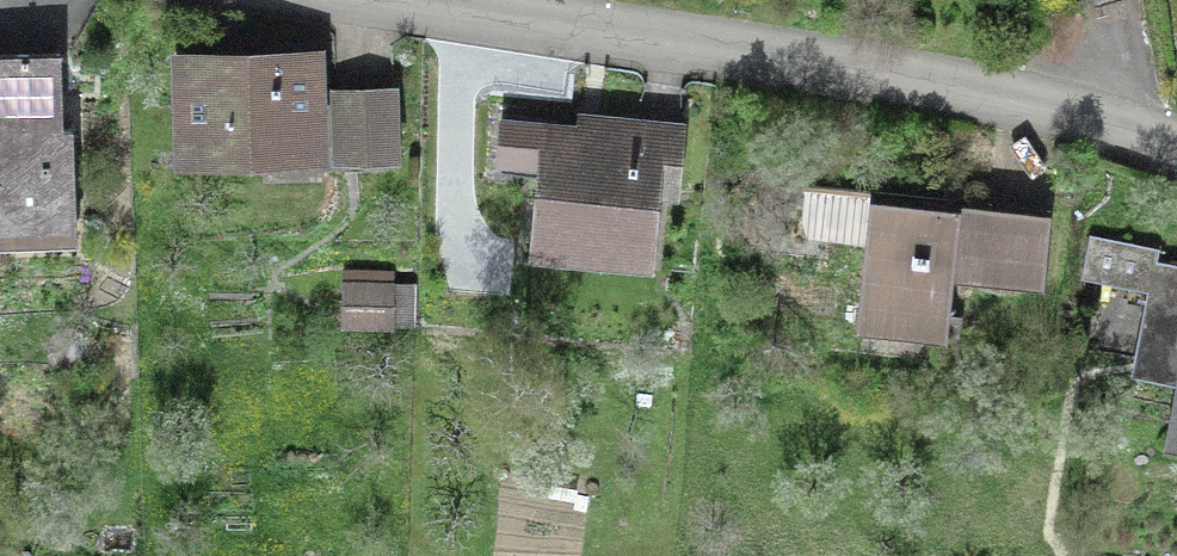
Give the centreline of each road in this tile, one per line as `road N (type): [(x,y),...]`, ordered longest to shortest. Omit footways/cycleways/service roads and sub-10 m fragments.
road 1 (residential): [(421,0),(1099,115),(1176,144)]

